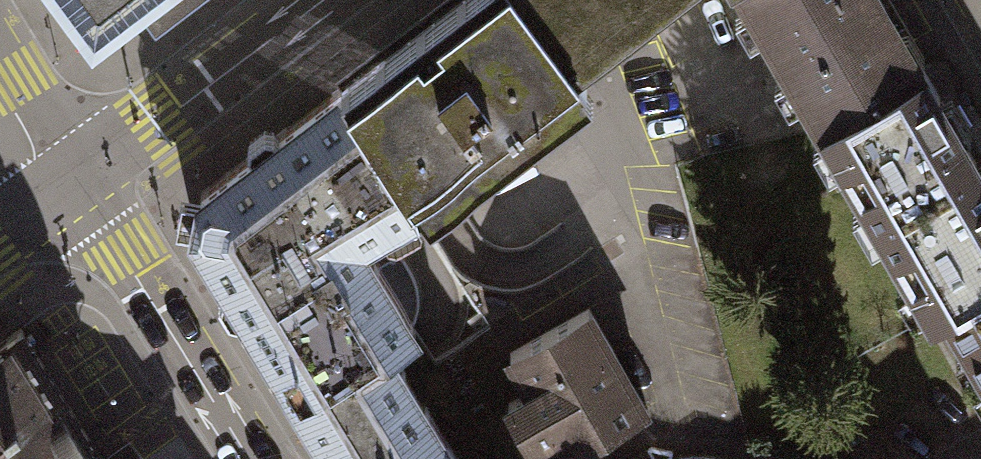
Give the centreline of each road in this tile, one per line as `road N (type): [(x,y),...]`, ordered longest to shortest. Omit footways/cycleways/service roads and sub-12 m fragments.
road 1 (tertiary): [(253,458),(73,177)]
road 2 (secondary): [(316,0),(73,177)]
road 3 (tertiary): [(73,177),(0,70)]

